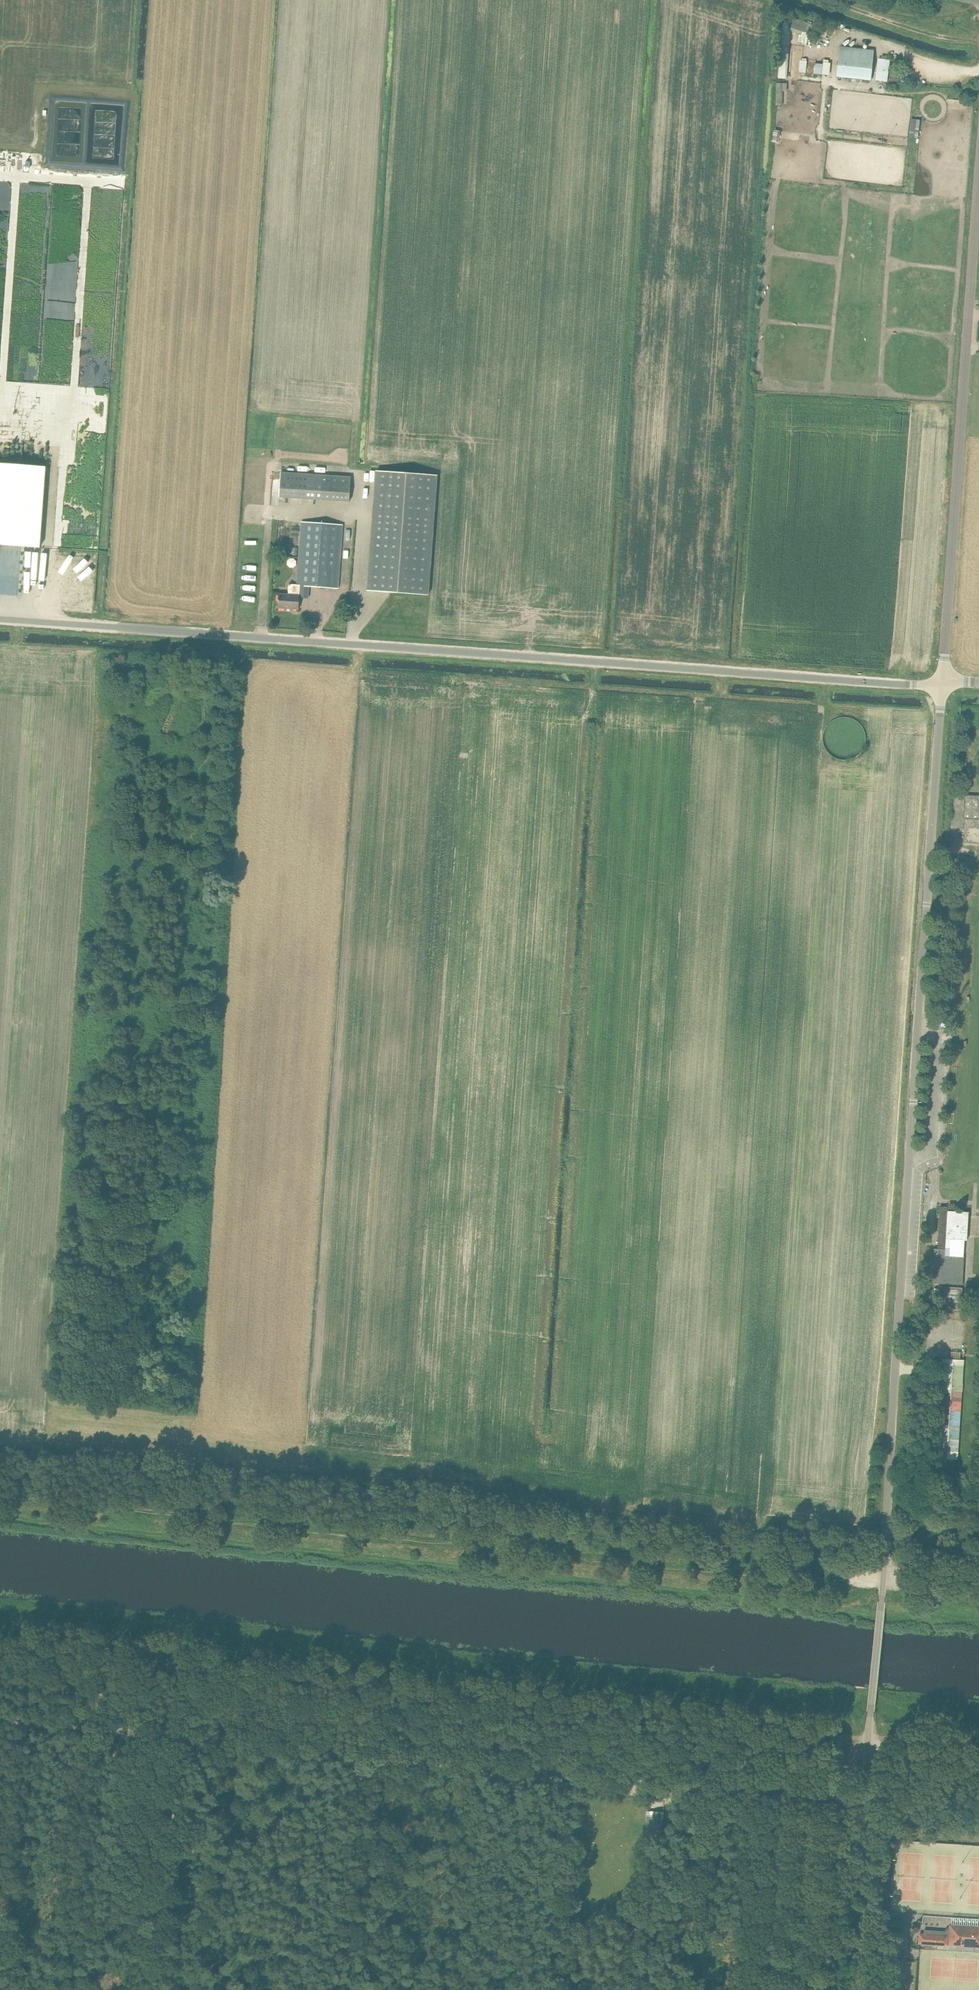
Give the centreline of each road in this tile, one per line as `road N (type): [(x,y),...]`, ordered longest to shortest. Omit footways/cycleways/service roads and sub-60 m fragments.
road 1 (unclassified): [(852,1989),(939,683)]
road 2 (track): [(0,1491),(784,1576),(978,1588)]
road 3 (unclassified): [(939,683),(0,618)]
road 4 (track): [(0,1717),(682,1793),(712,1780)]
road 5 (unclassified): [(939,683),(978,183)]
road 6 (track): [(867,1762),(736,1766),(712,1780)]
road 7 (track): [(839,0),(891,12),(978,15)]

